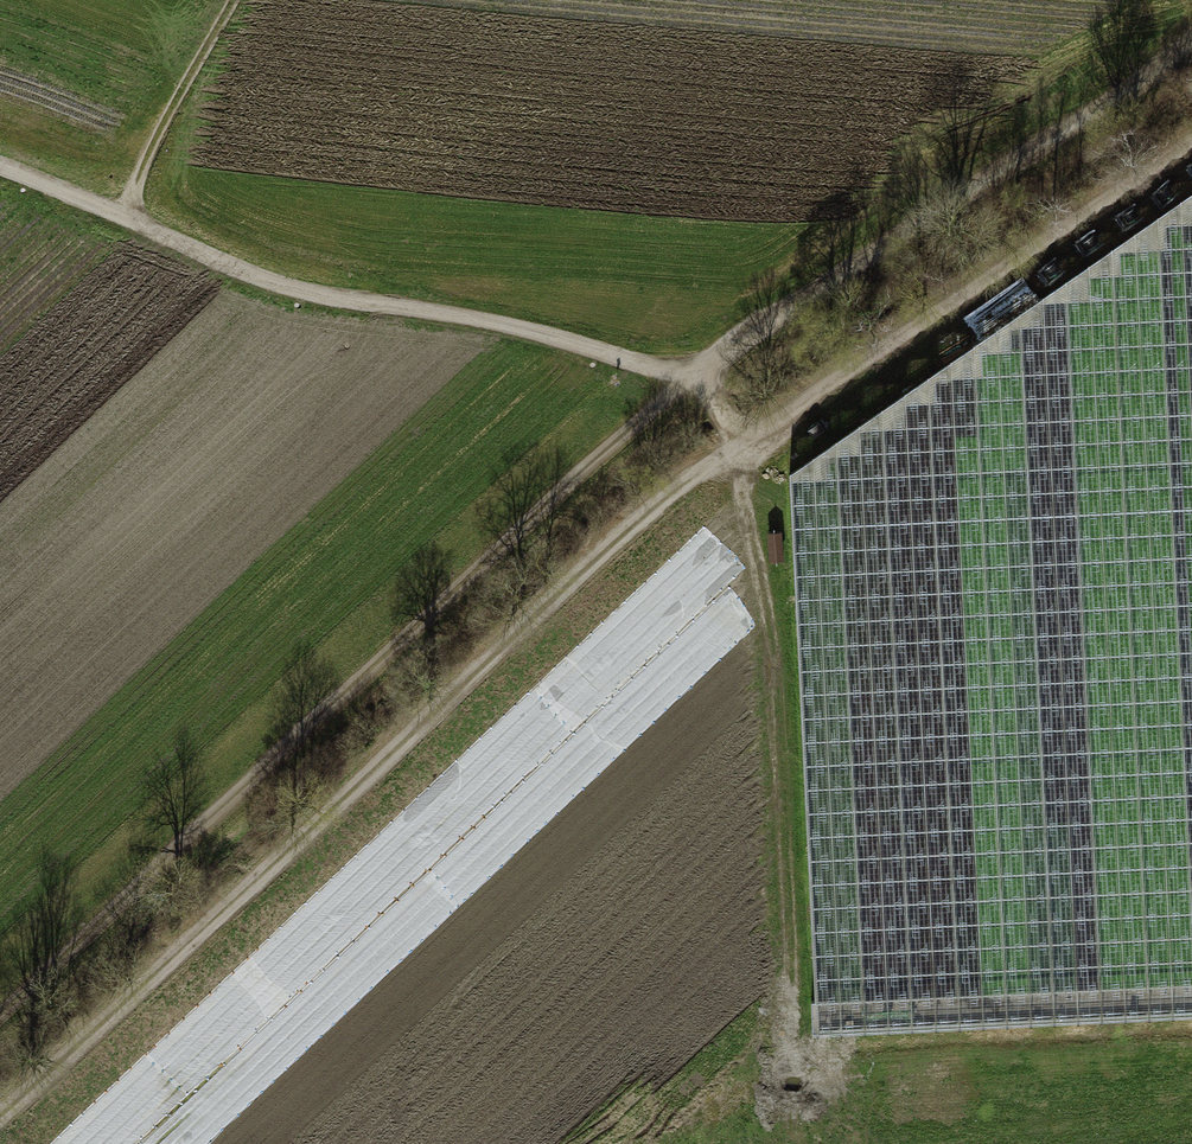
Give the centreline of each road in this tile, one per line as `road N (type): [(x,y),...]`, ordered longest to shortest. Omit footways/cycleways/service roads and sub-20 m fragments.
road 1 (track): [(1191,152),(628,524),(0,1119)]
road 2 (track): [(0,1013),(690,369)]
road 3 (track): [(801,1143),(801,1003),(771,488),(755,441),(690,369)]
road 4 (track): [(0,161),(129,212),(262,281),(690,369)]
road 5 (track): [(690,369),(1191,35)]
road 6 (track): [(801,1003),(1191,994)]
road 7 (track): [(129,212),(166,117),(233,0)]

